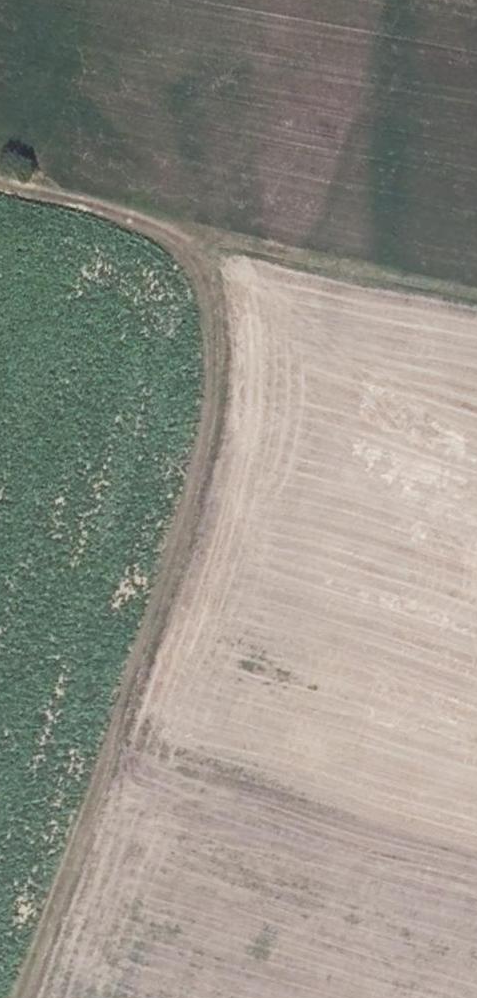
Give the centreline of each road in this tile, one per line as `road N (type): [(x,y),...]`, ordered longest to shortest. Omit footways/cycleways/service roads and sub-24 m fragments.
road 1 (track): [(0,183),(476,301)]

